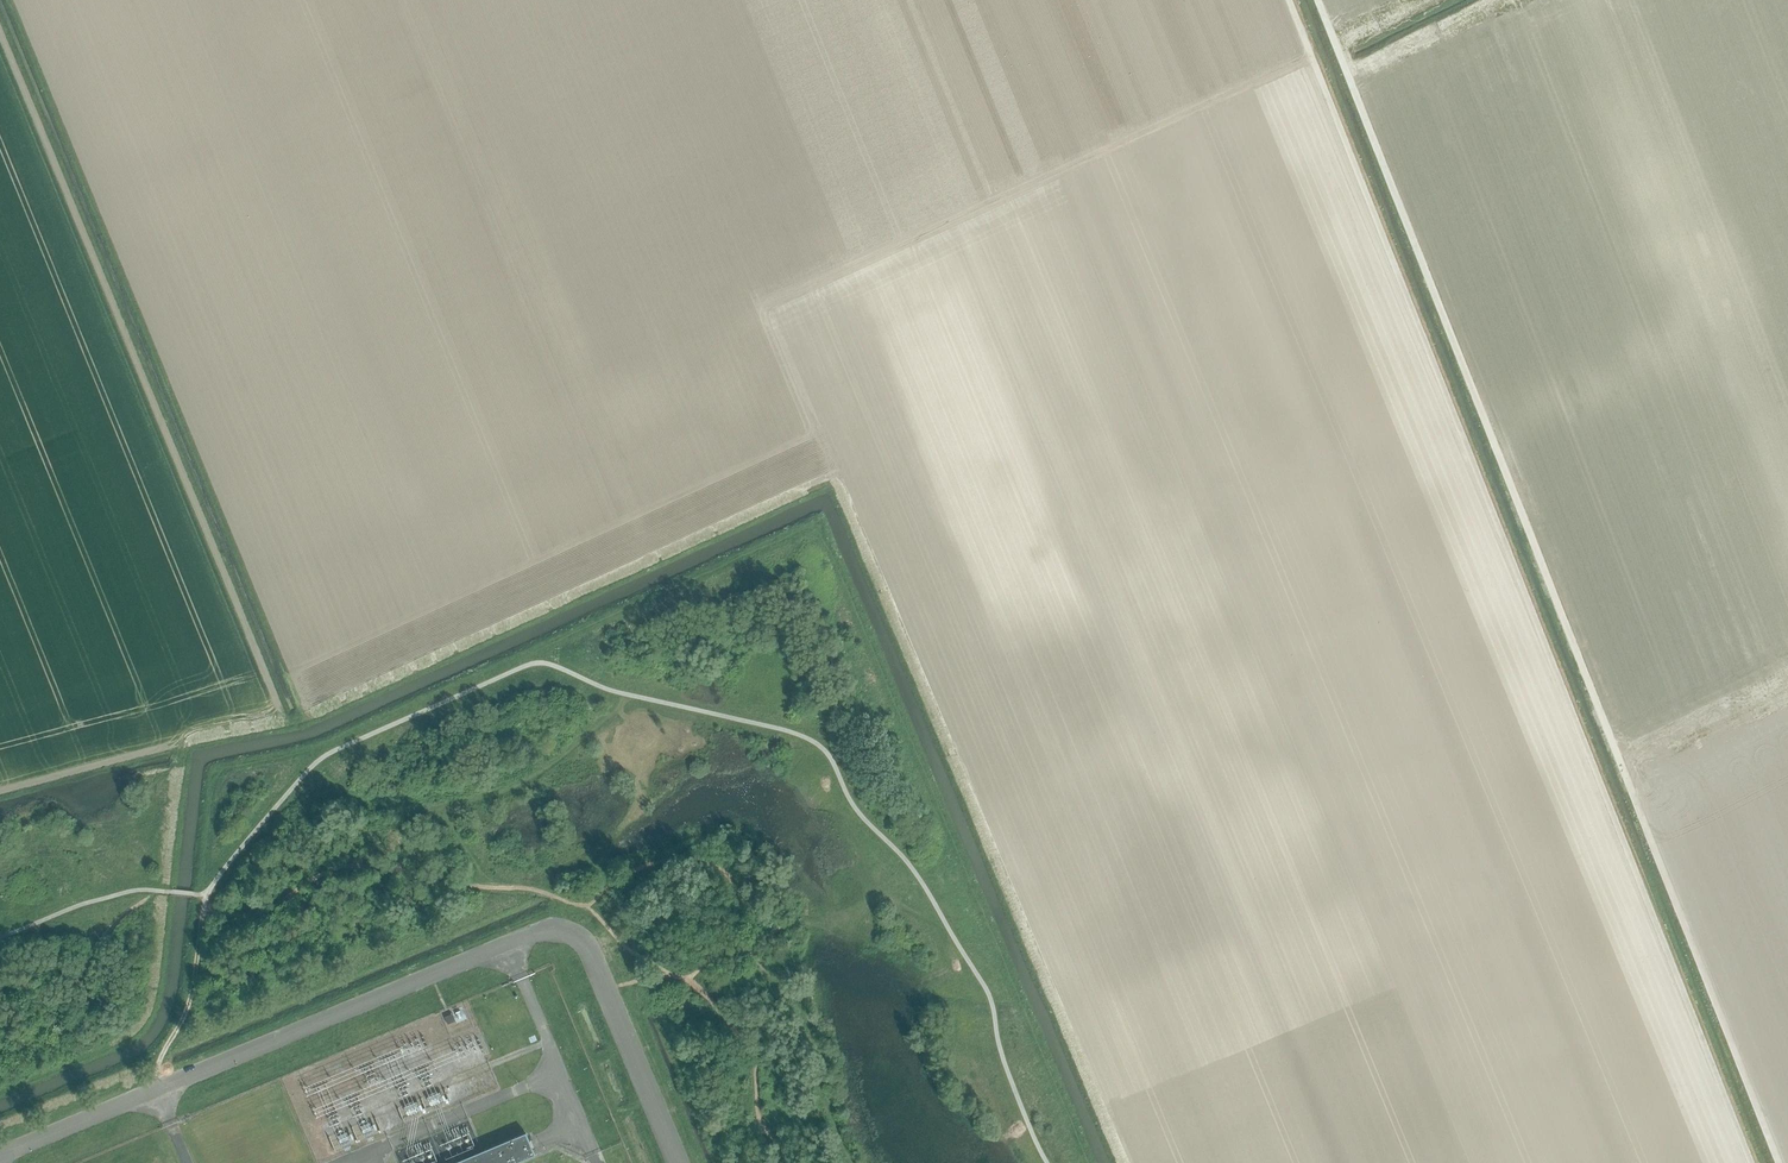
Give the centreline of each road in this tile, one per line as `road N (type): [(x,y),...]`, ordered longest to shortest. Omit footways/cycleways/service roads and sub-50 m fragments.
road 1 (track): [(204,895),(192,996),(157,1067),(156,1092)]

